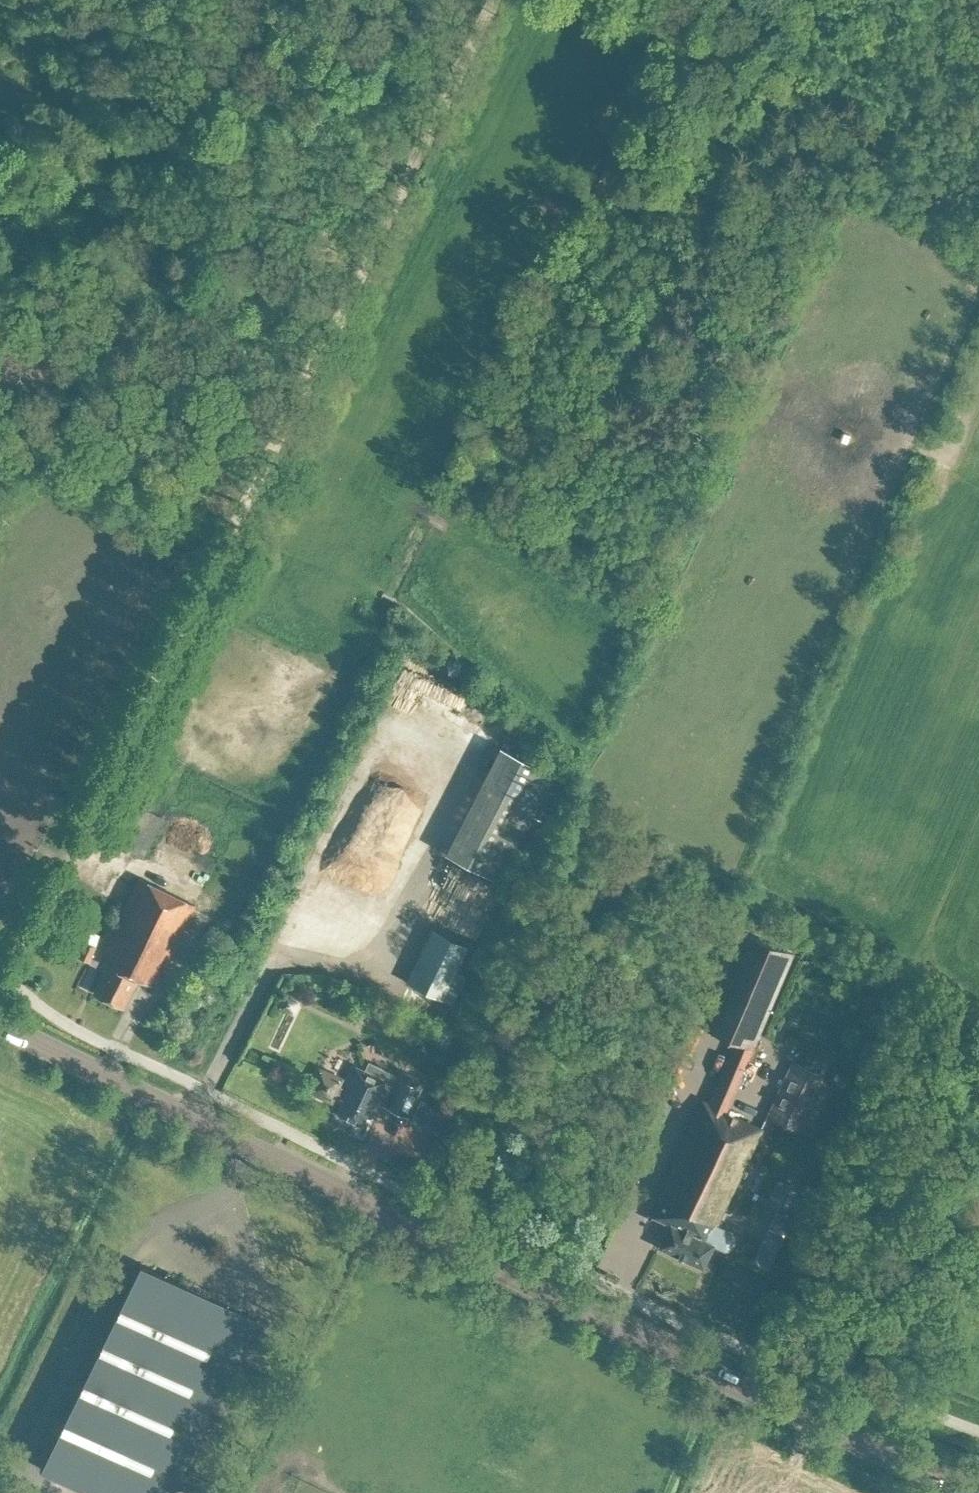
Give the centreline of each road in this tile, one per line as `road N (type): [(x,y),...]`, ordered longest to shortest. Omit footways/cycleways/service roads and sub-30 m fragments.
road 1 (track): [(0,977),(480,0)]
road 2 (secondary): [(0,1026),(836,1433),(978,1491)]

